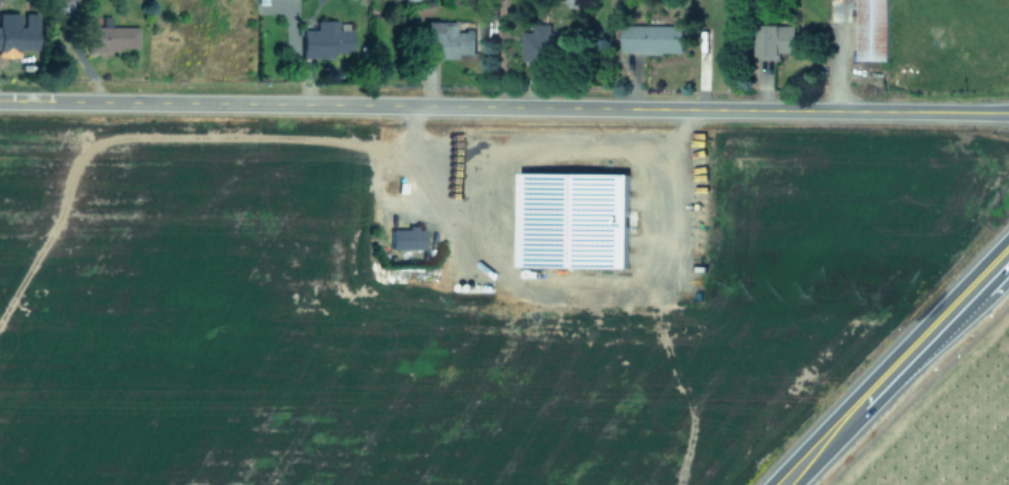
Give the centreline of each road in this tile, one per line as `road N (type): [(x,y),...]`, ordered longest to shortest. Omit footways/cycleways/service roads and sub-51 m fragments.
road 1 (tertiary): [(0,102),(1008,114)]
road 2 (primary): [(784,484),(912,355)]
road 3 (primary): [(912,355),(1008,255)]
road 4 (primary): [(912,355),(1008,281)]

